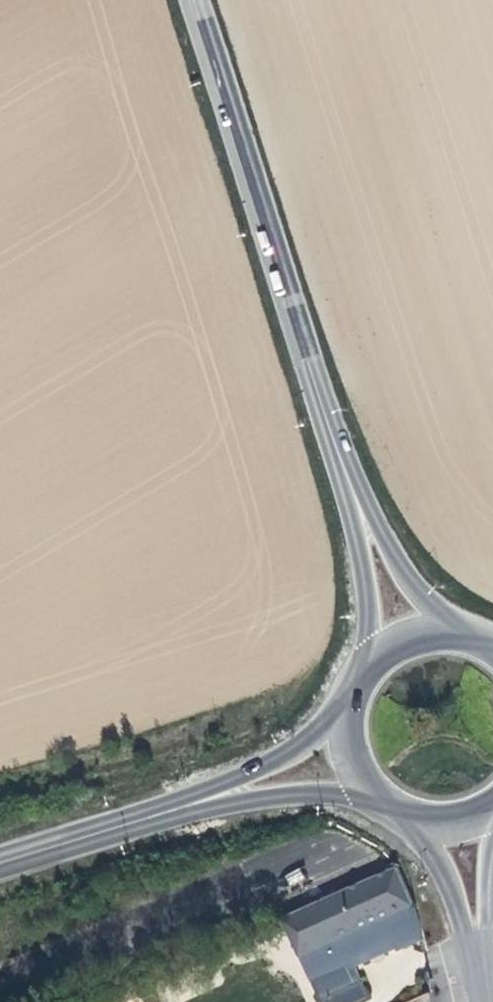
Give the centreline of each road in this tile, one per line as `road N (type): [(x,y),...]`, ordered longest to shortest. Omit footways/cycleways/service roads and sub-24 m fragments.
road 1 (tertiary): [(409,638),(365,532),(197,0)]
road 2 (primary): [(0,860),(351,758)]
road 3 (tertiary): [(480,1001),(461,821)]
road 4 (primary): [(409,638),(387,650),(355,687),(346,734),(351,758)]
road 5 (primary): [(351,758),(383,803),(407,816),(461,821)]

